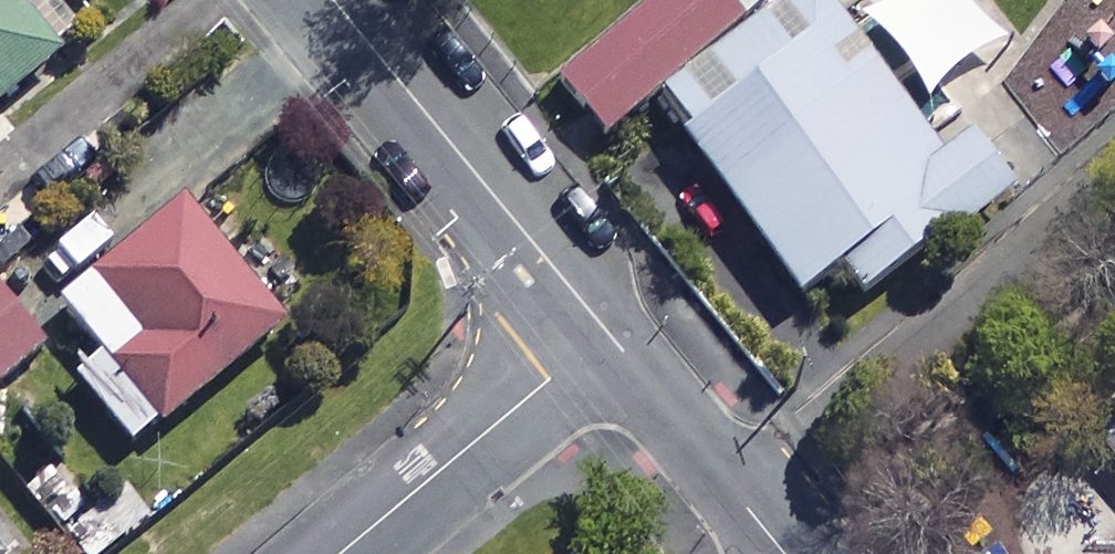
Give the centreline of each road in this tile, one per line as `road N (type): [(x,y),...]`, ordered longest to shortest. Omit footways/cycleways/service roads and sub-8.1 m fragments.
road 1 (residential): [(1114,175),(745,504)]
road 2 (residential): [(335,0),(608,333)]
road 3 (residential): [(344,553),(608,333)]
road 4 (residential): [(608,333),(745,504)]

